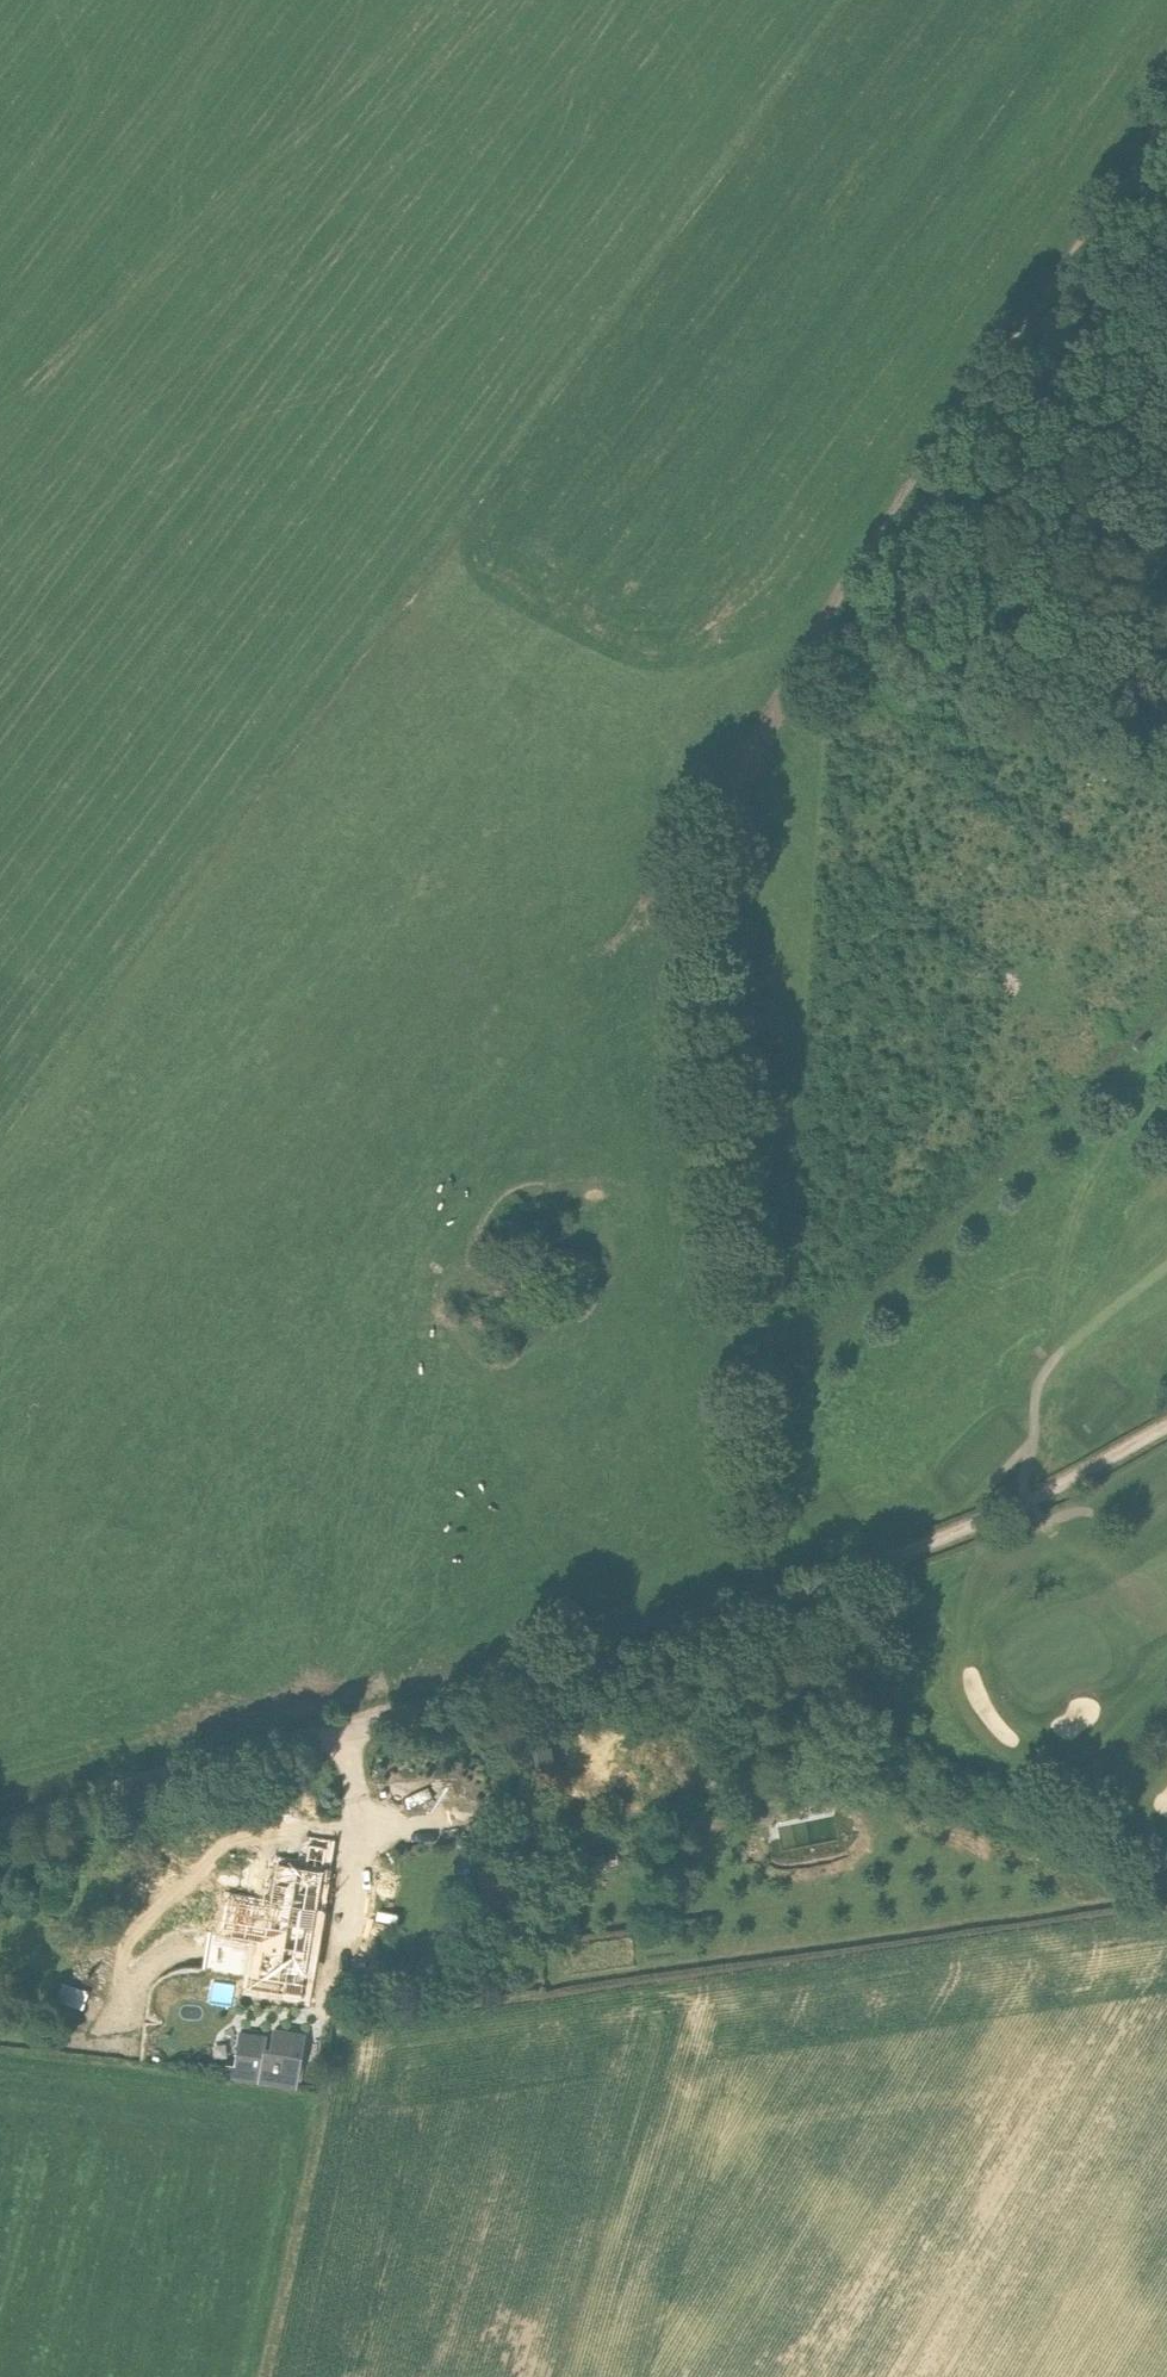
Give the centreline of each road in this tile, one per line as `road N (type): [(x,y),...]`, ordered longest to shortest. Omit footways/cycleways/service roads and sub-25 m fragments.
road 1 (track): [(1166,1425),(1041,1494),(884,1559),(699,1627),(404,1711)]
road 2 (track): [(404,1711),(153,1775),(0,1824)]

